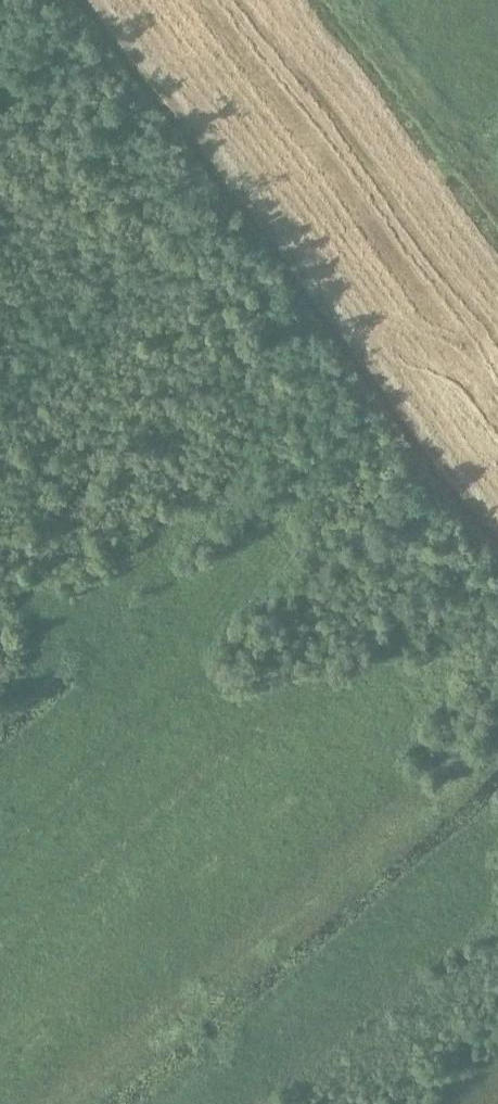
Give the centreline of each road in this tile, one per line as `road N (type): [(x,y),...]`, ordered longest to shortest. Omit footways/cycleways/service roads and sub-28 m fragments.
road 1 (track): [(227,0),(497,356)]

